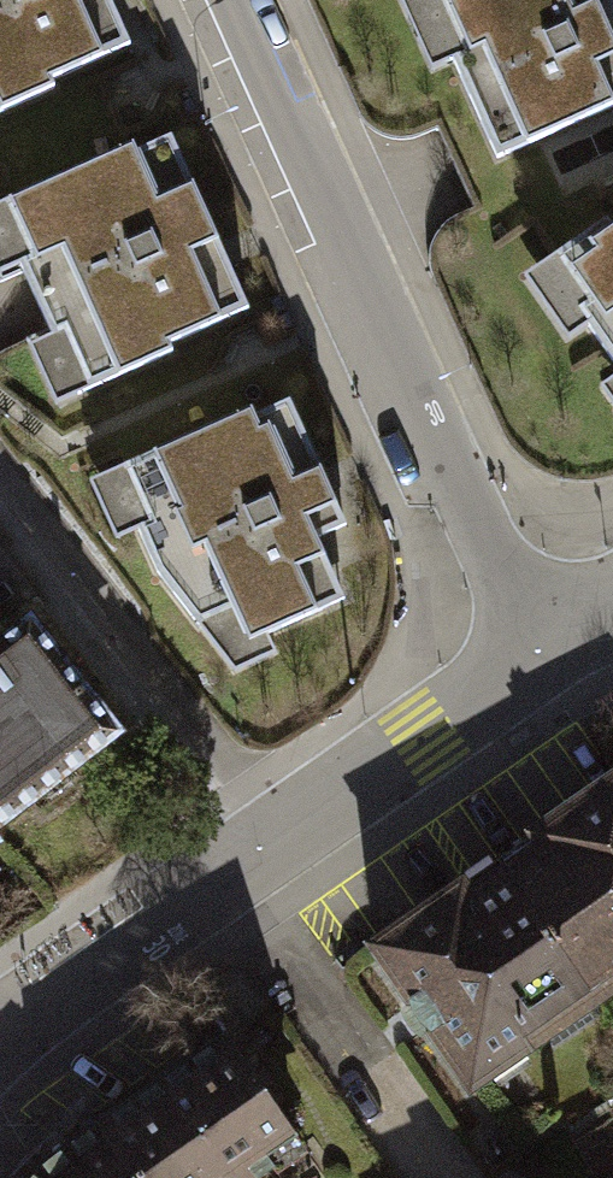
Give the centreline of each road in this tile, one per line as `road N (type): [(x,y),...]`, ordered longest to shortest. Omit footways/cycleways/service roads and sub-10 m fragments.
road 1 (residential): [(533,645),(238,0)]
road 2 (residential): [(0,1037),(533,645)]

